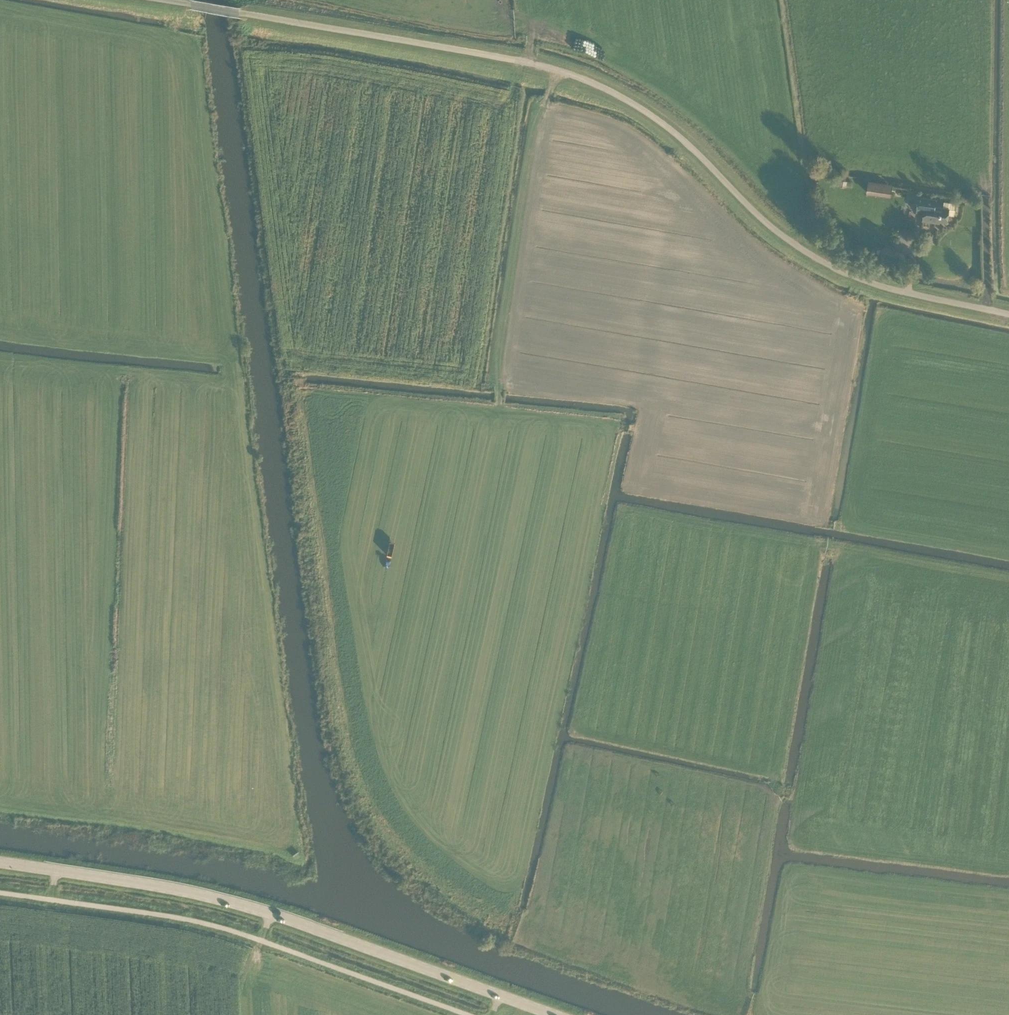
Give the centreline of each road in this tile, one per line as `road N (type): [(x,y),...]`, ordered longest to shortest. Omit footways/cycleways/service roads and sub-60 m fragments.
road 1 (unclassified): [(1008,314),(877,285),(812,256),(660,121),(578,78),(513,59),(163,0)]
road 2 (secondary): [(556,1014),(241,904),(0,862)]

